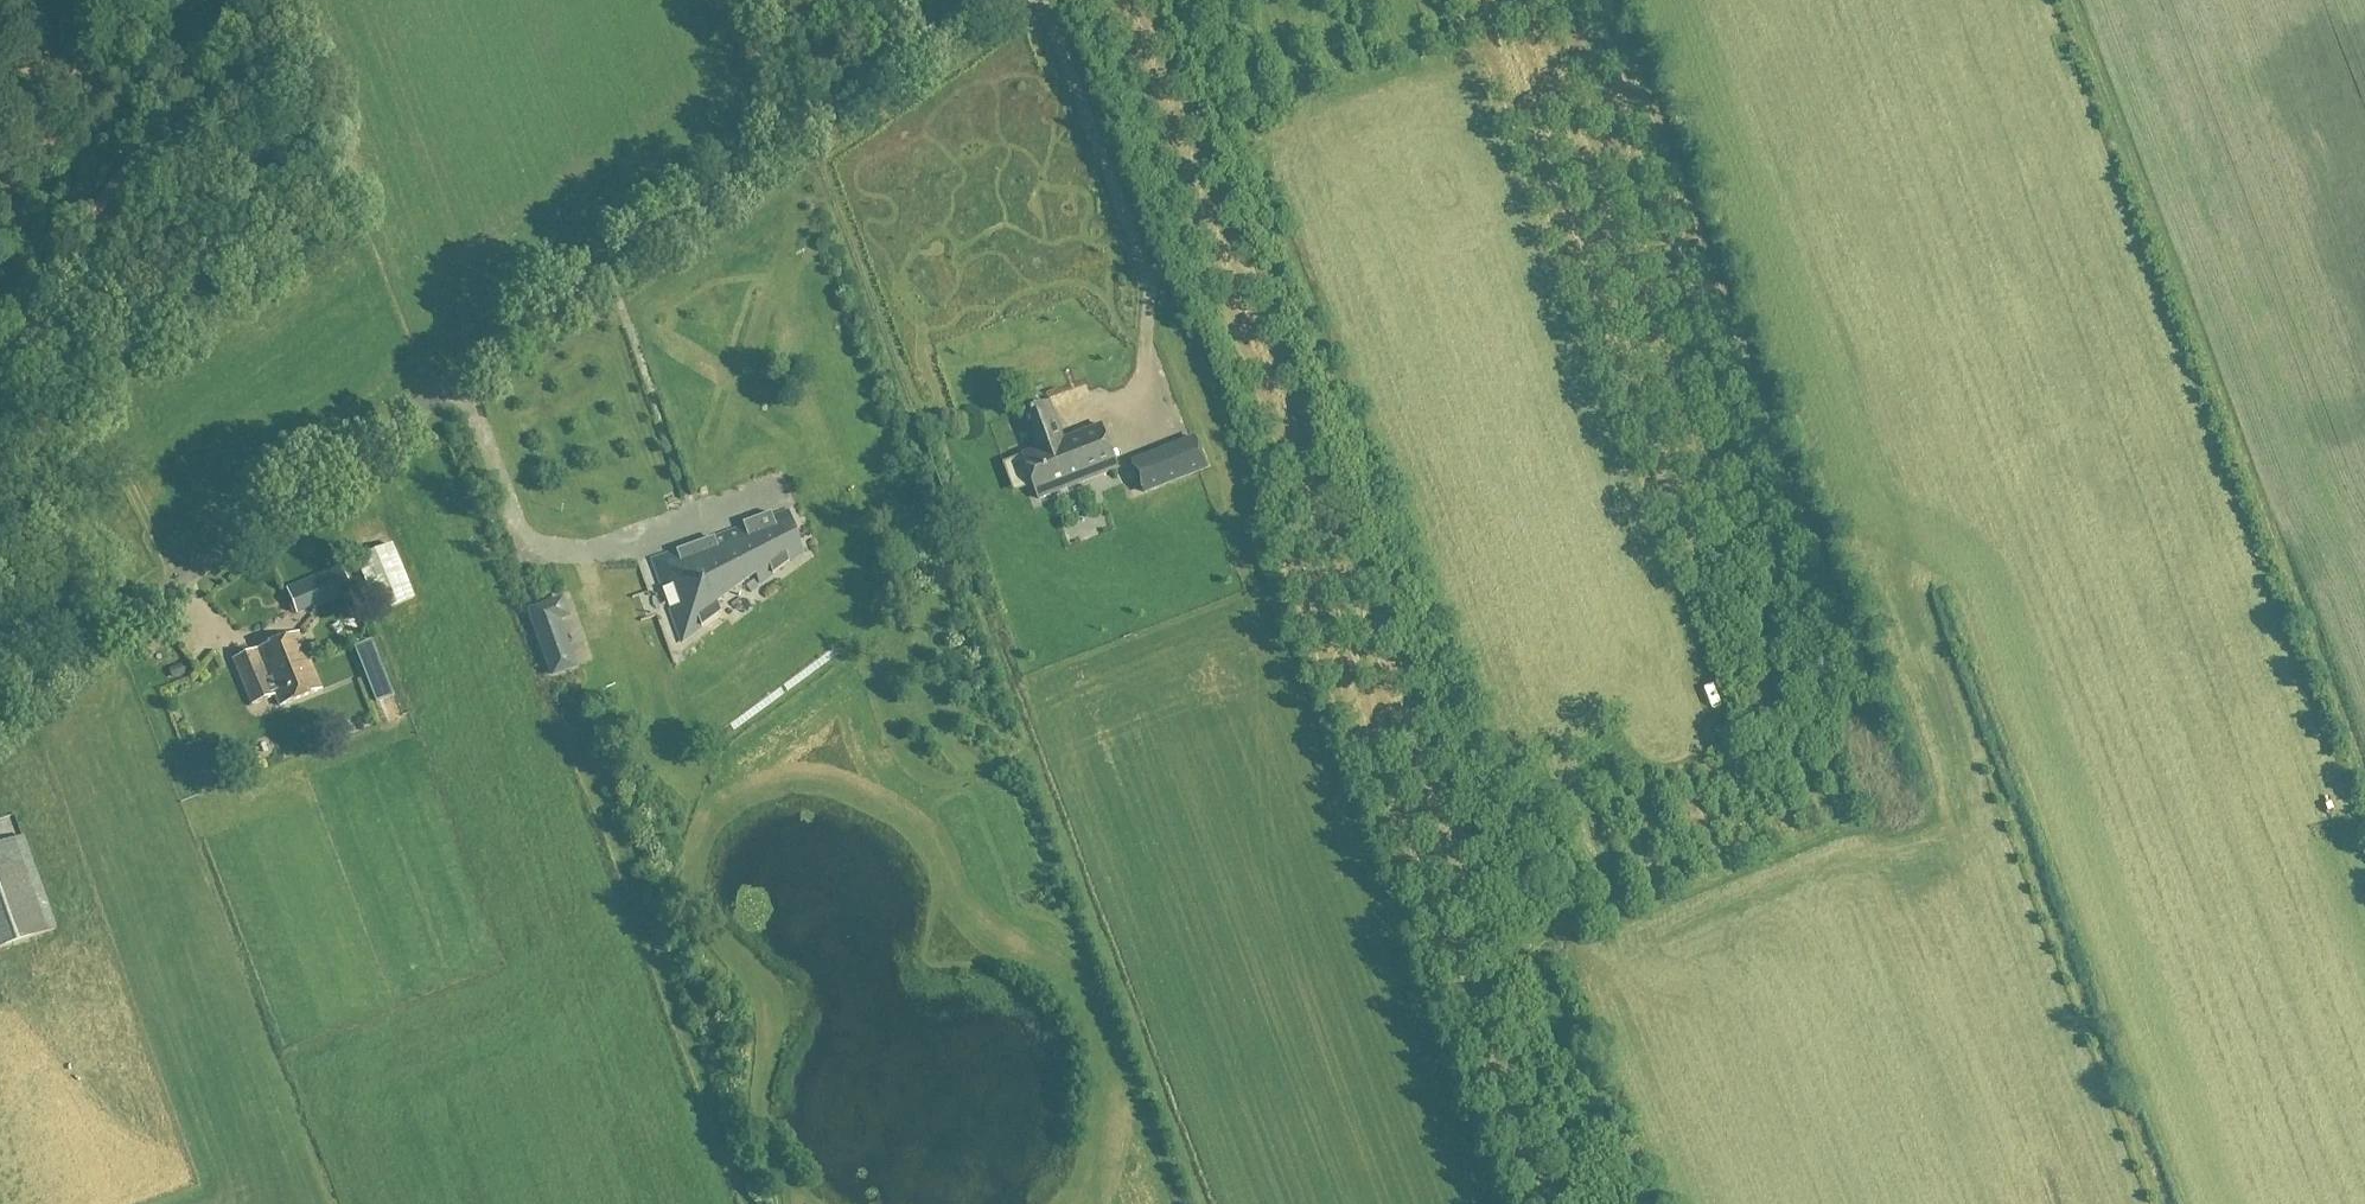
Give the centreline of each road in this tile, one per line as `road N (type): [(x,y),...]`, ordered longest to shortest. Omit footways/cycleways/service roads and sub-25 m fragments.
road 1 (unclassified): [(0,715),(996,0)]
road 2 (track): [(184,0),(123,129),(0,276)]

